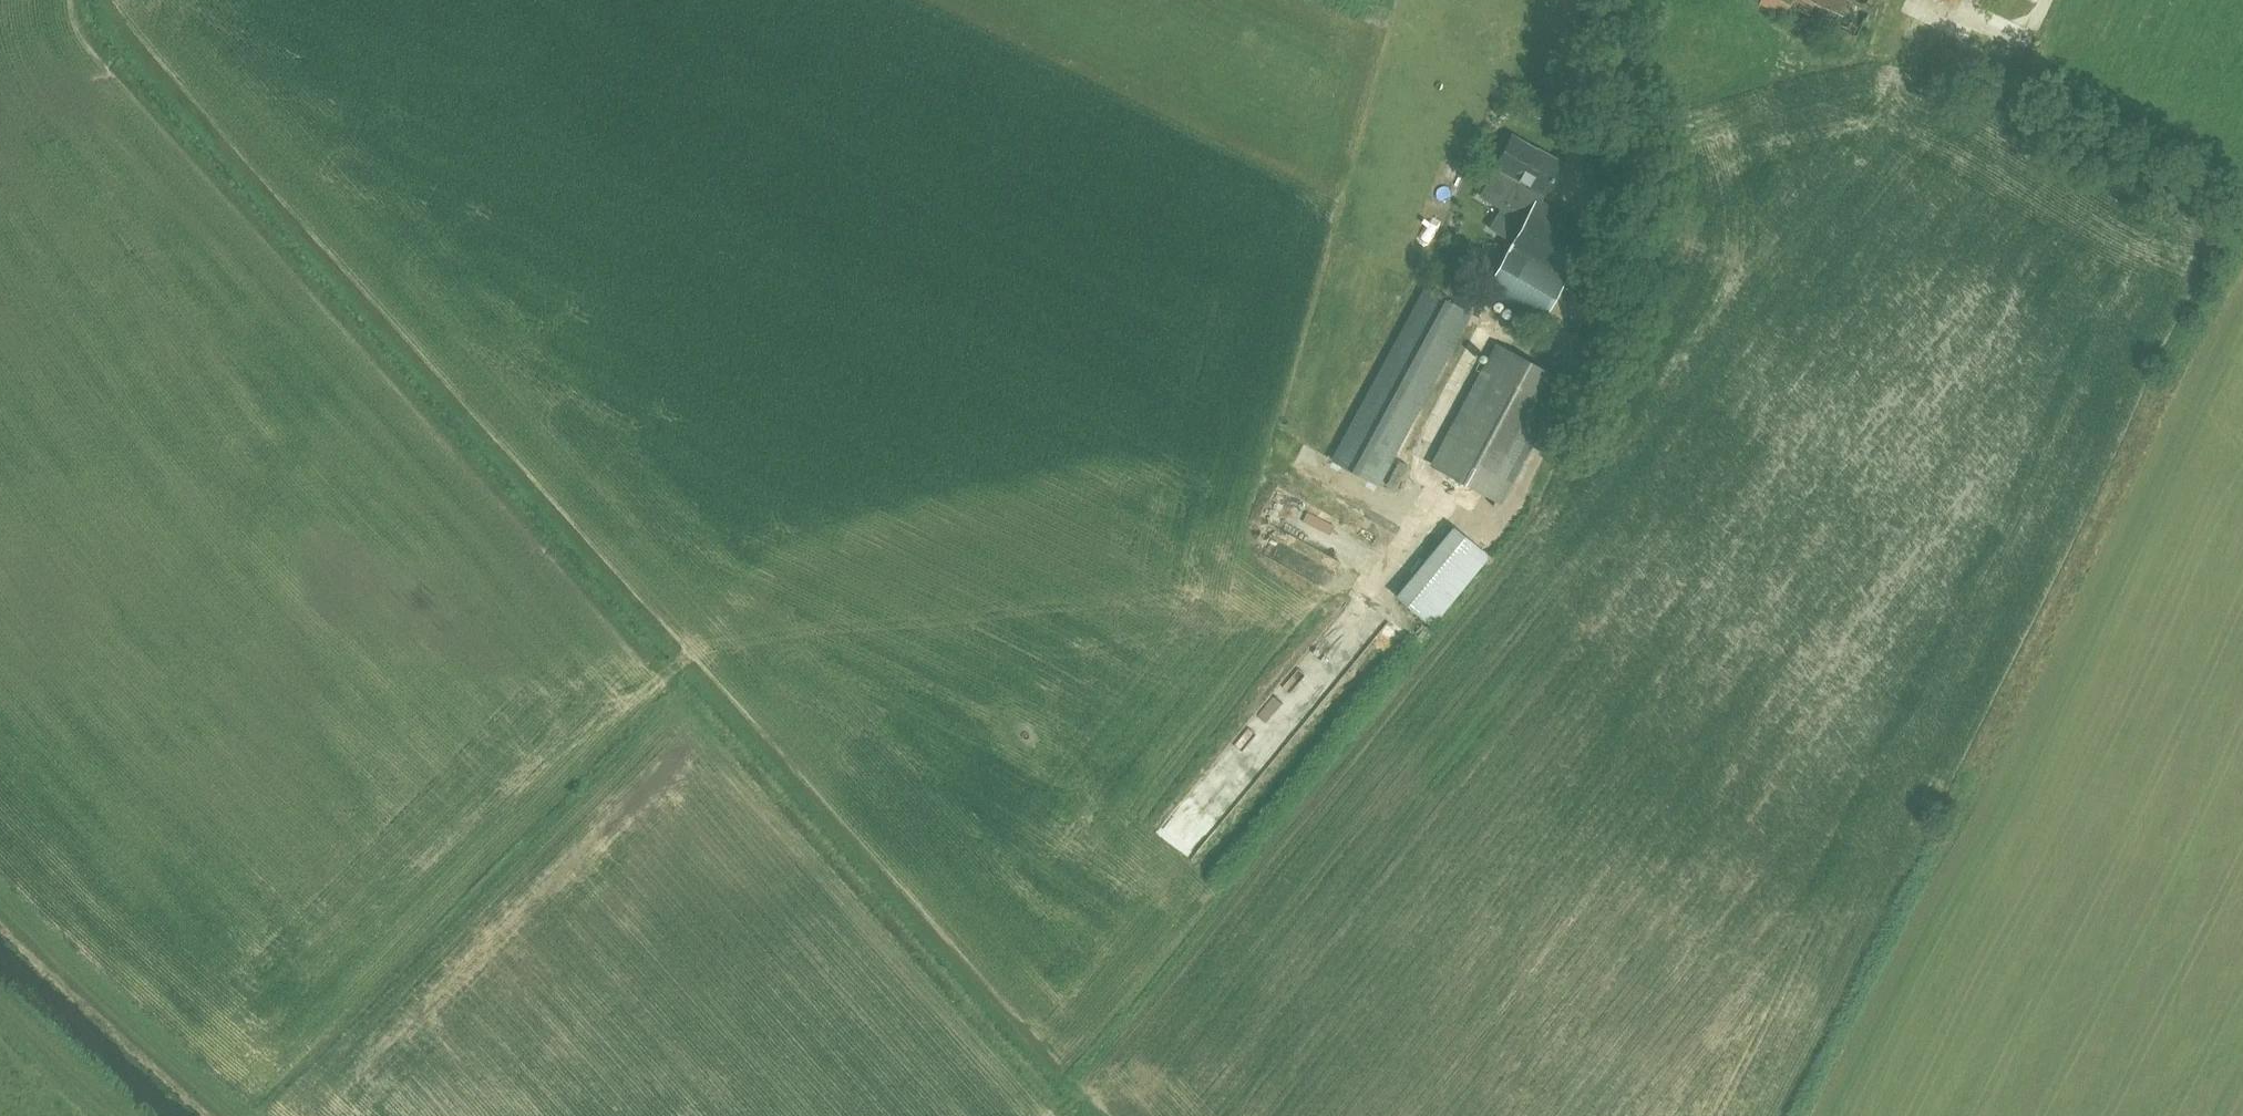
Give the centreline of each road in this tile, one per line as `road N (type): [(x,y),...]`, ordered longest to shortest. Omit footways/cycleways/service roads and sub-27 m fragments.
road 1 (track): [(0,898),(233,1115)]

